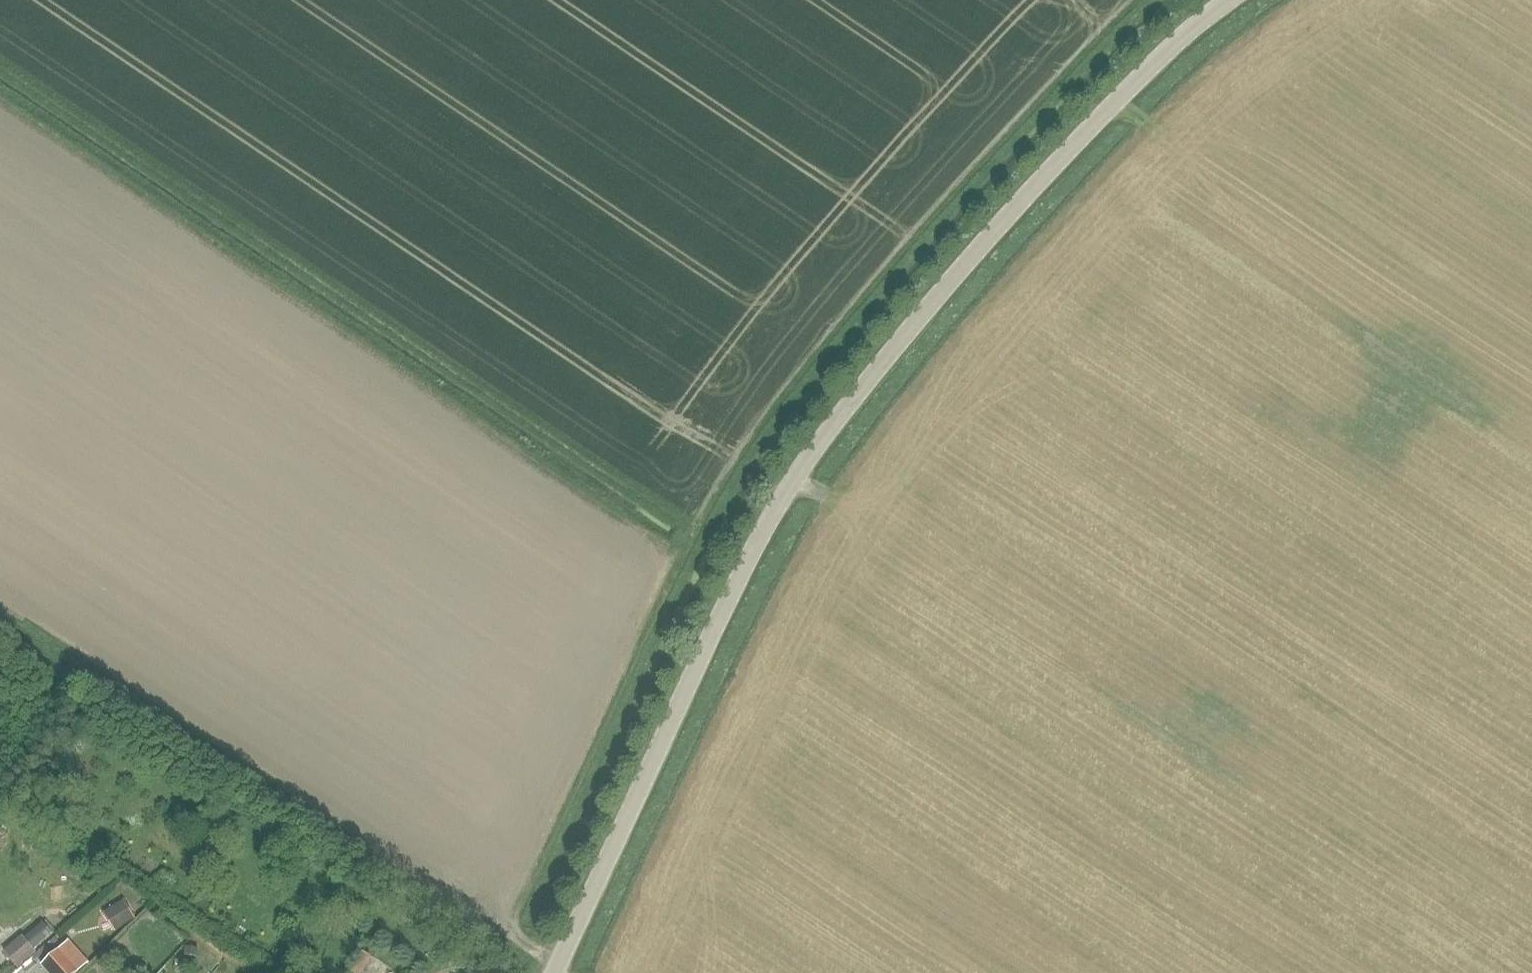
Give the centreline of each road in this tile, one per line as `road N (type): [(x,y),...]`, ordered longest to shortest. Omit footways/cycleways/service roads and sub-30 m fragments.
road 1 (tertiary): [(556,972),(746,561),(813,449),(1105,110),(1229,0)]

